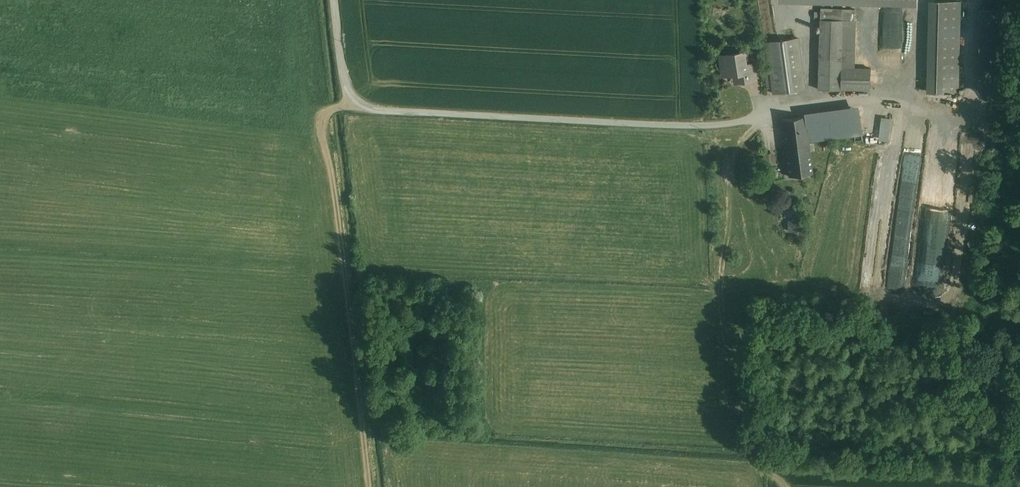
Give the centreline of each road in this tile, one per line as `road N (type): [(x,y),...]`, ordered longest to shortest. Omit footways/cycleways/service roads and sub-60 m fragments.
road 1 (unclassified): [(785,109),(708,126),(368,108),(354,103),(343,77),(333,0)]
road 2 (track): [(368,486),(333,184),(318,132),(322,114),(354,103)]

